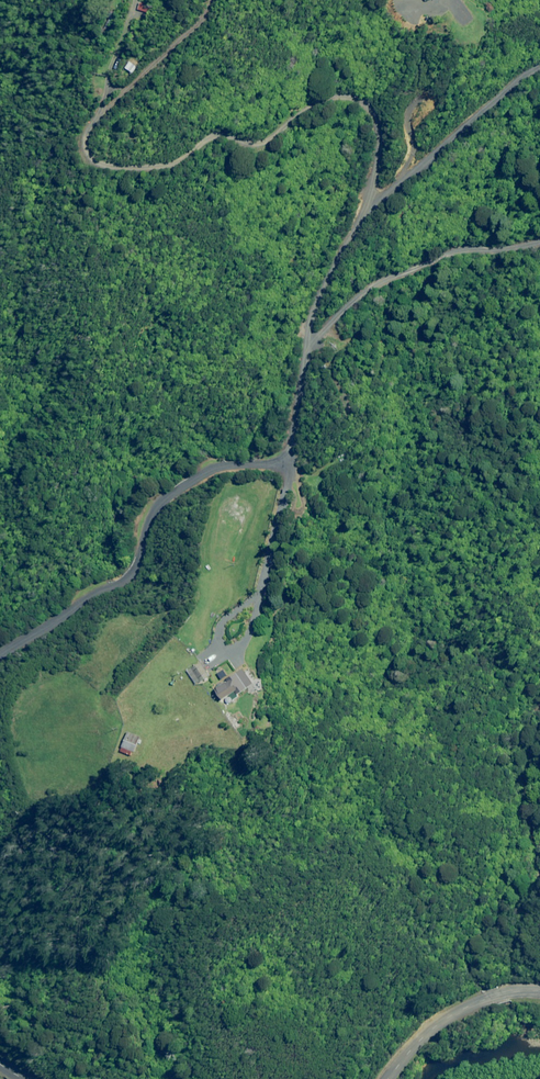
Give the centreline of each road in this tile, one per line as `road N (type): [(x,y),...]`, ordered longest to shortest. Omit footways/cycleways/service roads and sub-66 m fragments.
road 1 (unclassified): [(294,460),(308,337),(361,214),(377,142),(371,112),(351,96),(323,100),(258,145),(211,135),(190,158),(157,171),(101,172),(87,155),(102,122),(201,36),(220,0)]
road 2 (unclassified): [(294,460),(281,468),(224,463),(169,491),(153,507),(125,575),(90,590),(0,656)]
road 3 (tertiary): [(392,1078),(462,1011),(517,992),(539,995)]

